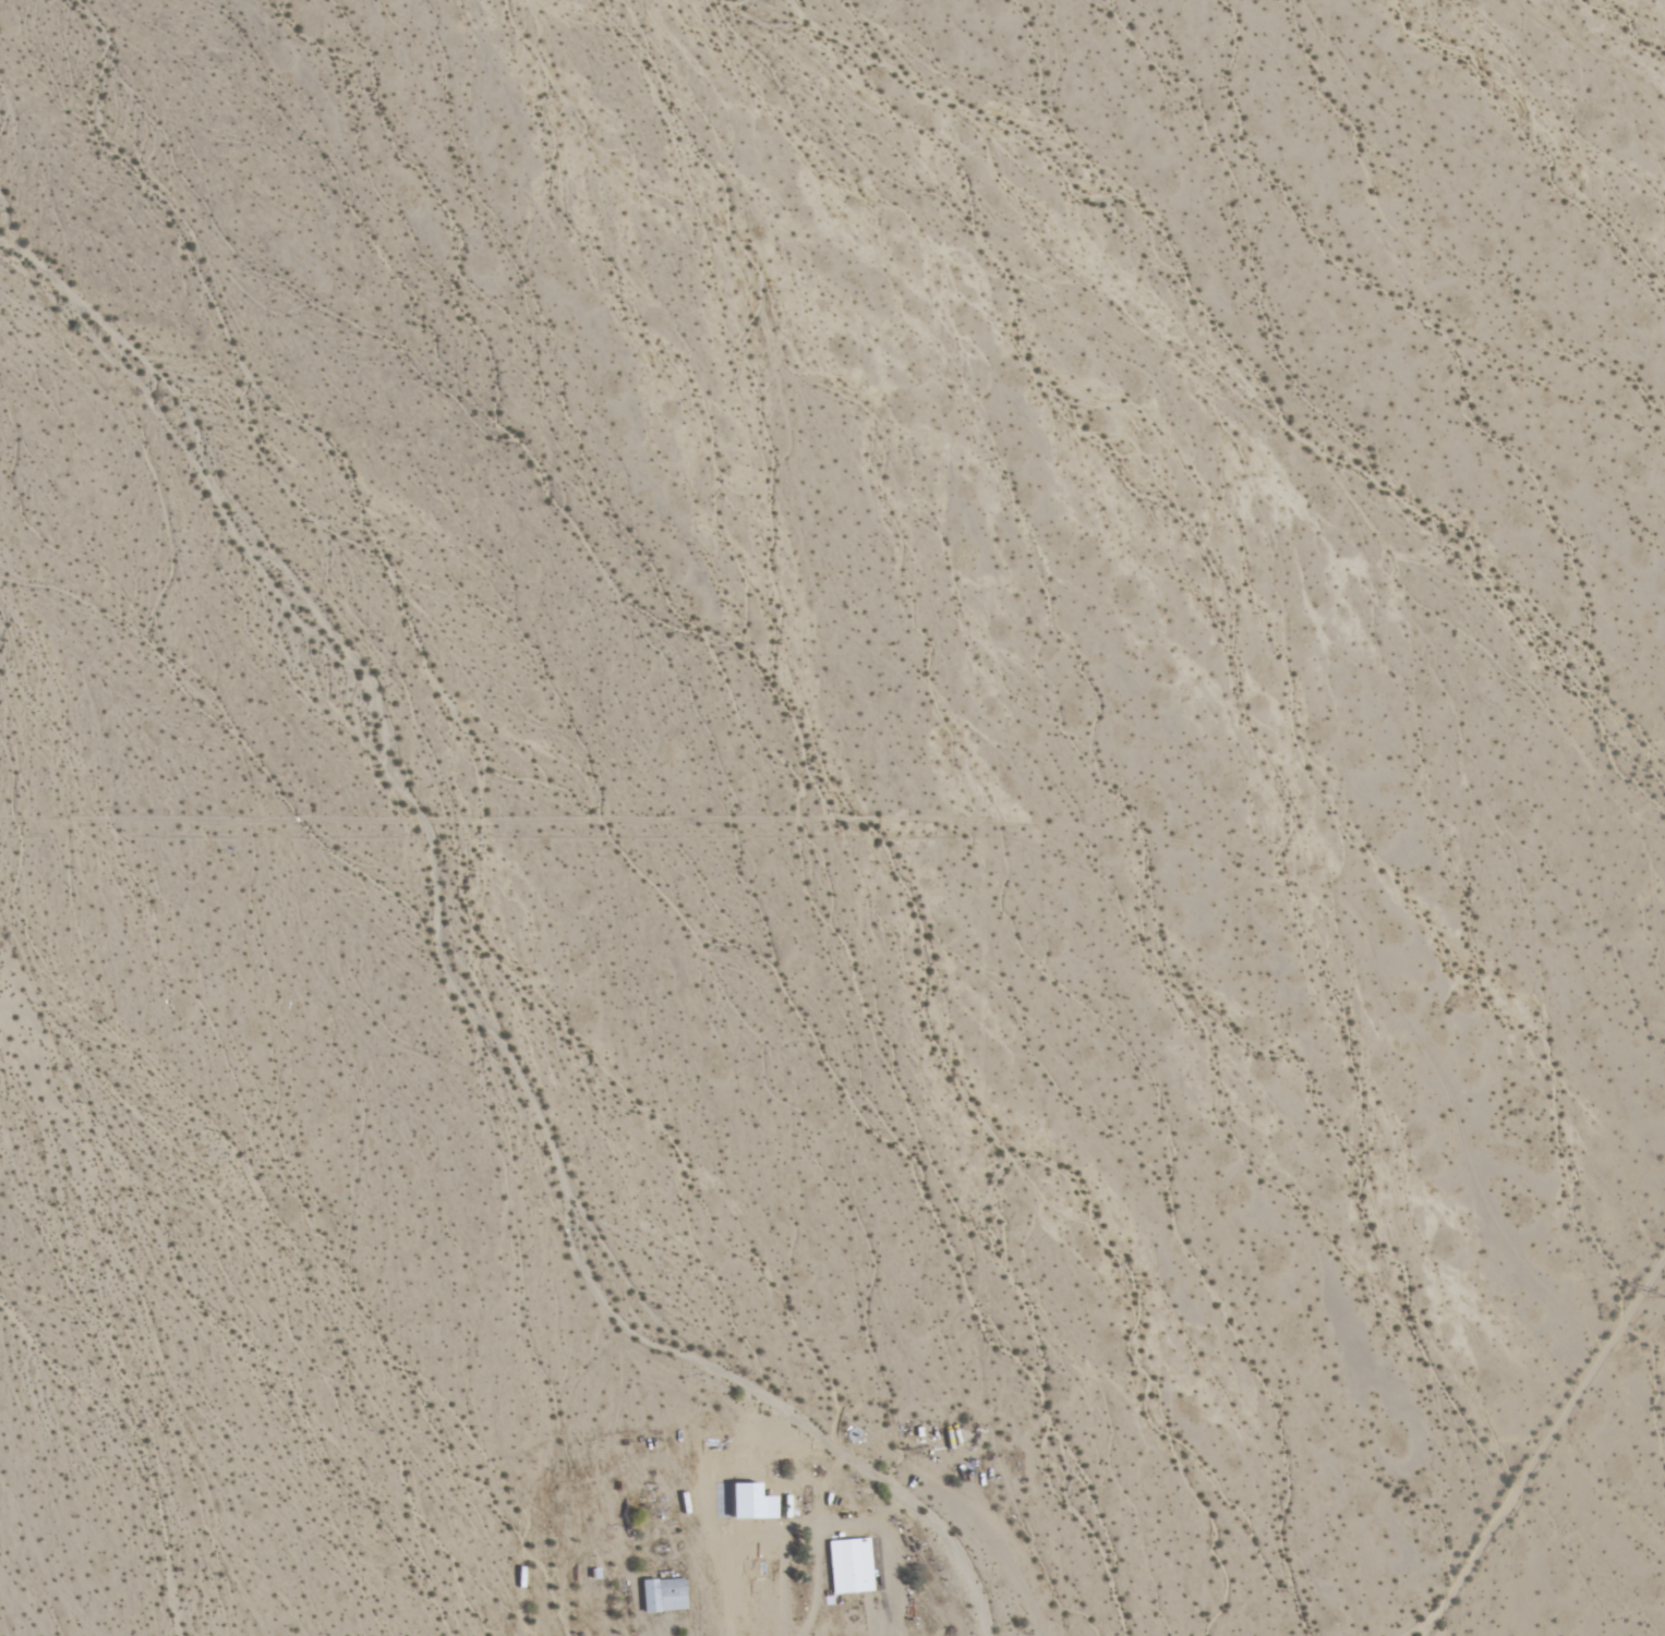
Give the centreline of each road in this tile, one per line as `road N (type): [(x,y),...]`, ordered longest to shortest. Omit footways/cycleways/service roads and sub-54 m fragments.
road 1 (track): [(1420,1635),(1664,1247)]

